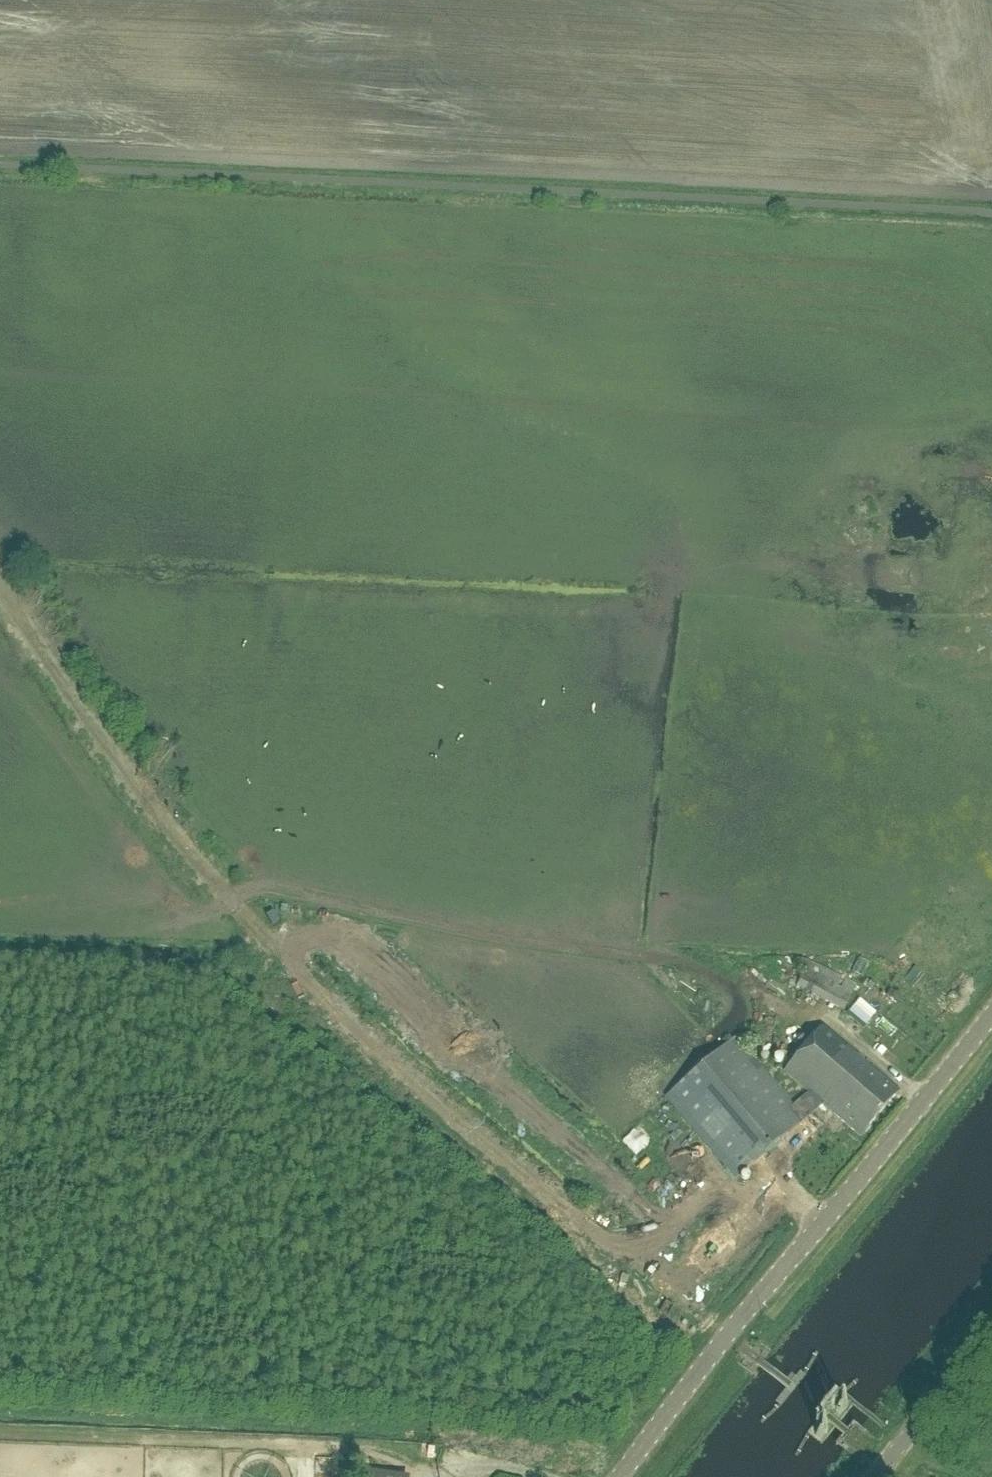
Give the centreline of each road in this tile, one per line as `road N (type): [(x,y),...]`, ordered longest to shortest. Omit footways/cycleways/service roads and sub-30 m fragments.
road 1 (track): [(821,1223),(768,1189),(751,1196),(721,1188),(603,1237),(468,1127),(230,899)]
road 2 (tertiary): [(991,1015),(617,1476)]
road 3 (tertiary): [(874,1476),(991,1332)]

